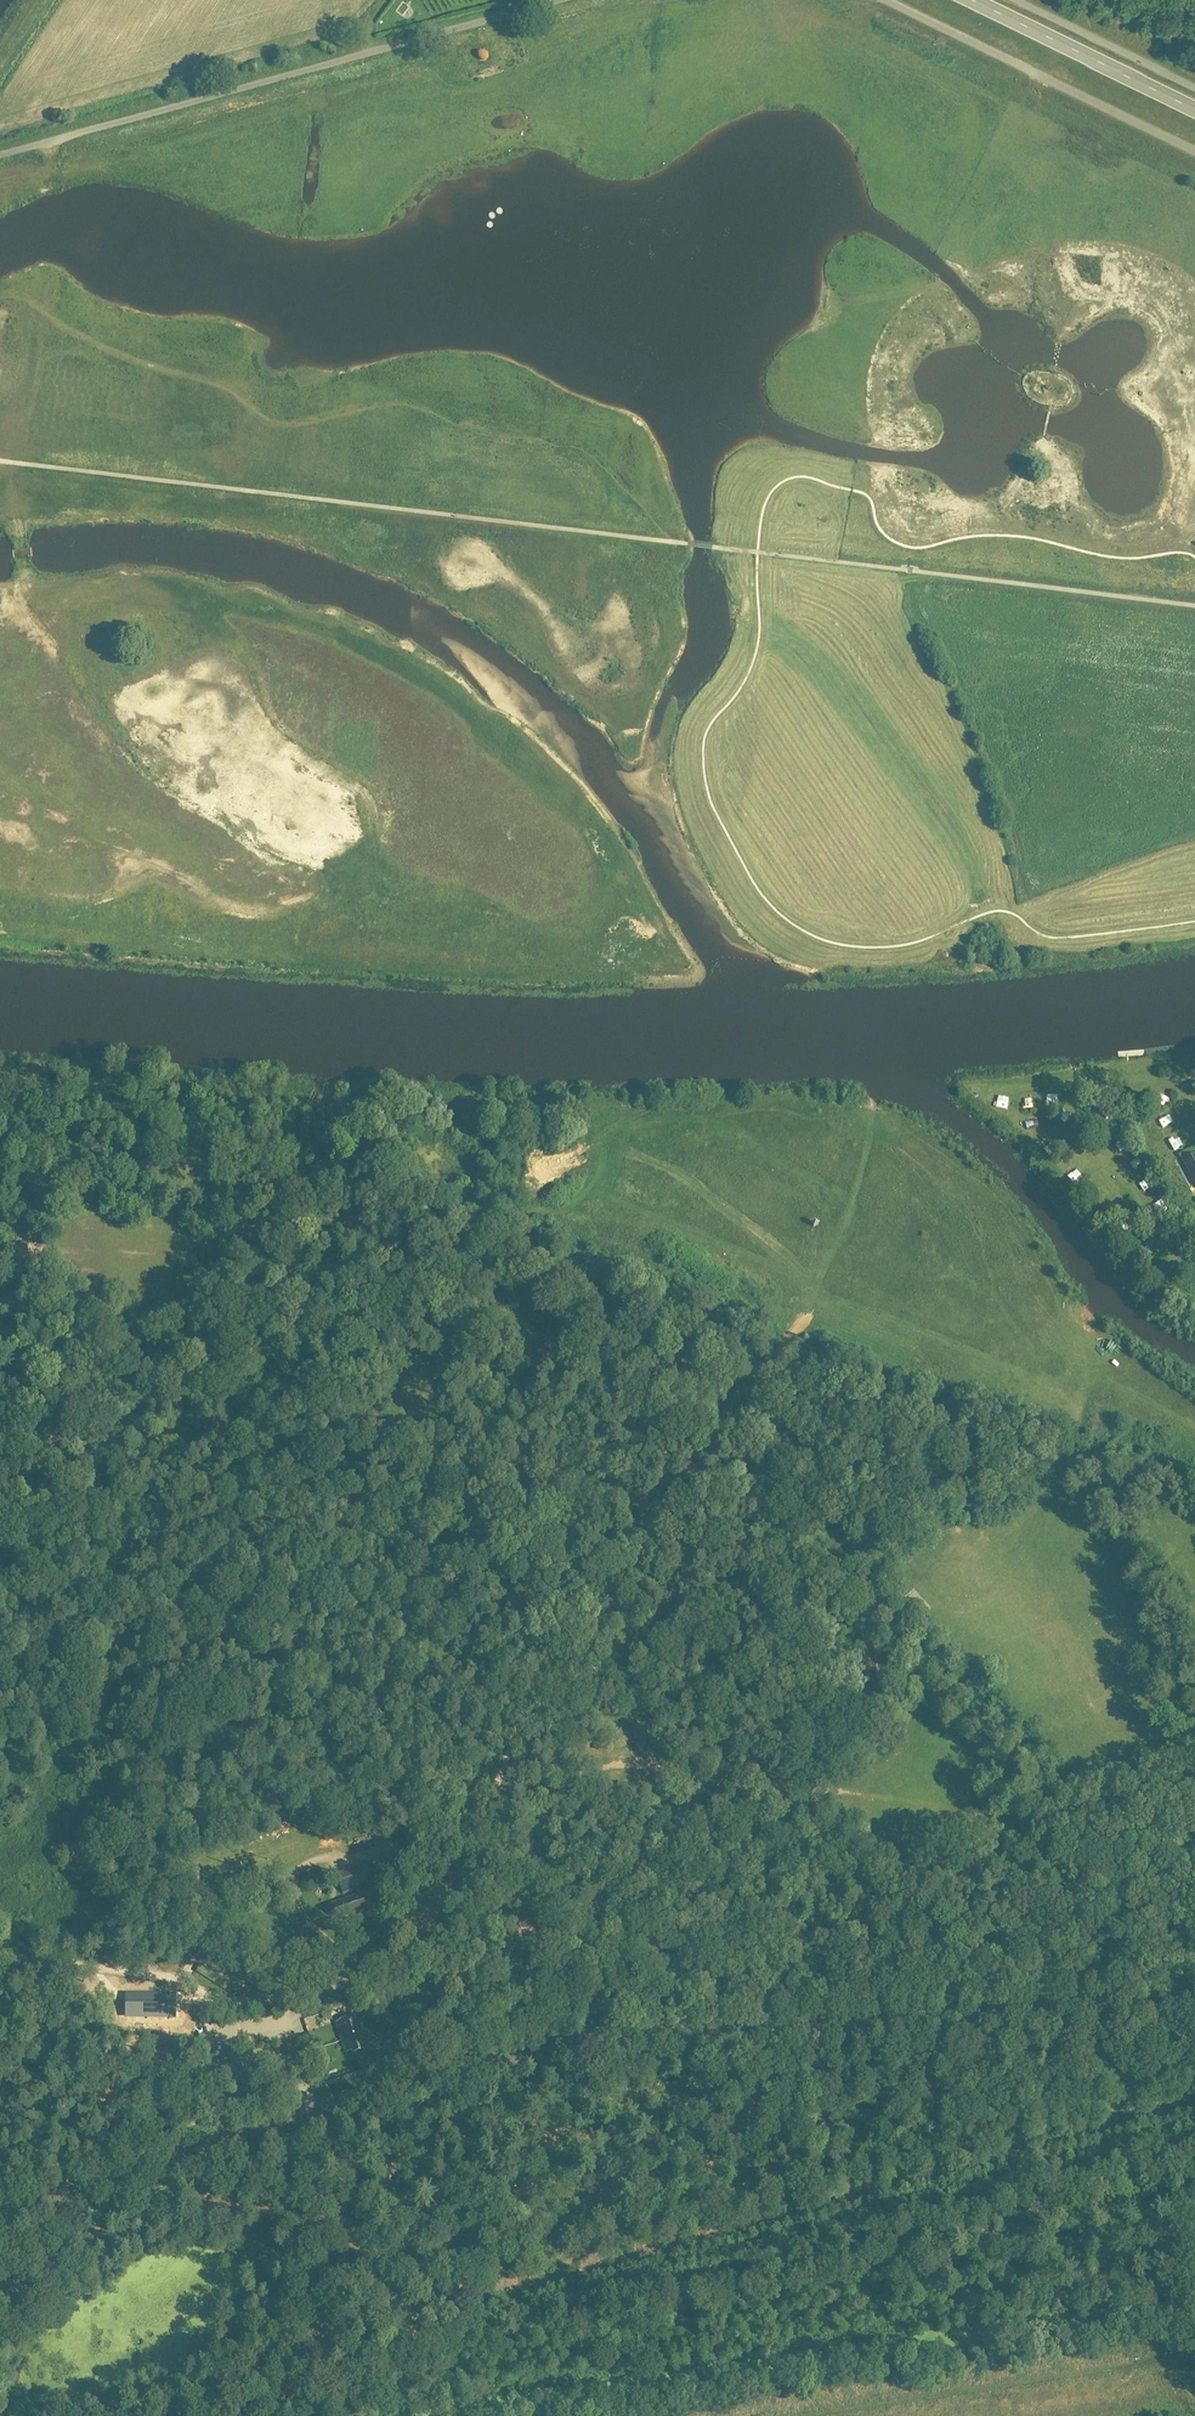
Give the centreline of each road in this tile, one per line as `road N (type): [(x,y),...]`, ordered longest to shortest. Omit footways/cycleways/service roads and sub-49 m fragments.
road 1 (tertiary): [(0,2220),(317,2111),(486,2065),(775,2027),(1194,2002)]
road 2 (track): [(262,1240),(373,1224),(468,1223),(776,1349),(1077,1440)]
road 3 (track): [(0,1953),(136,1970),(250,2001),(311,1993),(398,1955),(424,1930),(511,1745),(603,1613)]
road 4 (unclassified): [(0,154),(558,0)]
road 5 (track): [(424,2335),(928,2197)]
road 6 (track): [(406,2083),(371,1999),(343,1981),(342,1953),(301,1906),(303,1872),(371,1851),(417,1813),(489,1812),(555,1787)]
road 7 (track): [(1159,2360),(794,2415)]
road 8 (unclassified): [(1194,154),(885,0)]
road 9 (track): [(603,1613),(691,1460),(781,1343)]
road 10 (track): [(928,2197),(1194,2119)]
road 11 (track): [(371,2094),(430,2291),(424,2335)]
road 12 (tertiary): [(1194,109),(970,0)]
road 13 (track): [(95,1965),(159,1938),(274,1999)]
road 14 (unclassified): [(1194,87),(1016,0)]
road 15 (track): [(148,1937),(300,1879)]
road 16 (track): [(5,462),(28,587)]
road 17 (track): [(1077,1440),(1194,1470)]

